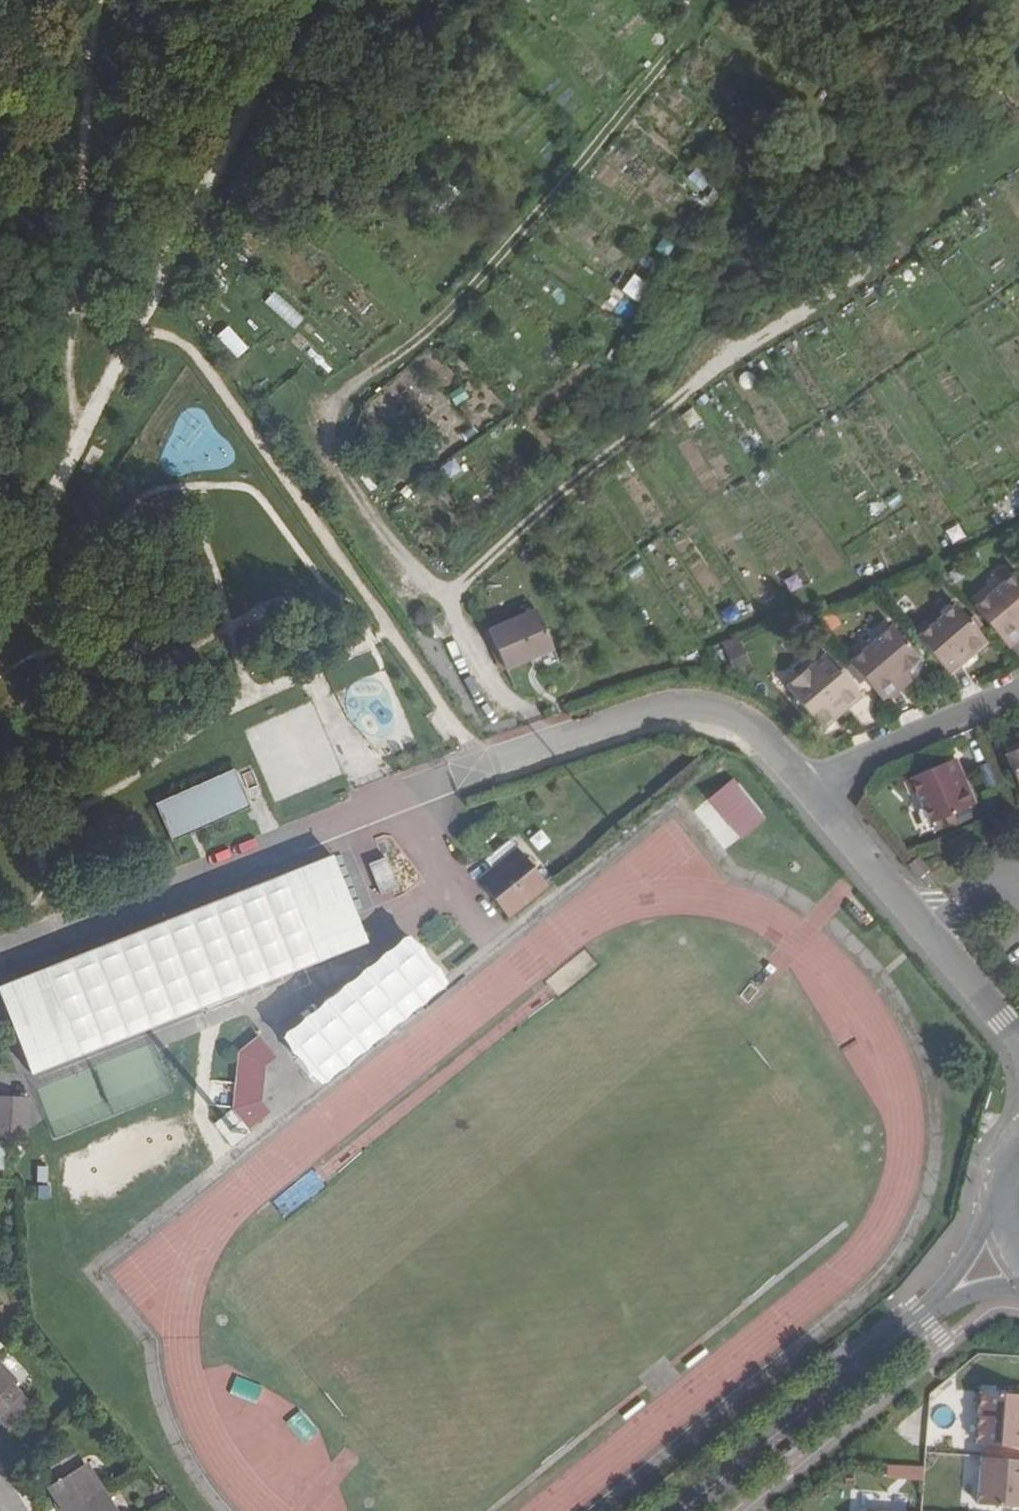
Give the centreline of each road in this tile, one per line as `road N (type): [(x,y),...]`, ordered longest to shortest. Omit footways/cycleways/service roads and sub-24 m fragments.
road 1 (track): [(543,746),(534,720),(446,600),(332,474),(325,403),(445,314),(513,241),(673,50),(695,0)]
road 2 (track): [(446,600),(727,356),(828,299),(904,237)]
road 3 (track): [(132,330),(192,350),(483,767)]
road 4 (residential): [(348,813),(614,723),(703,705),(750,725),(806,785)]
road 5 (track): [(0,962),(348,813)]
road 6 (track): [(301,0),(132,330)]
road 7 (track): [(56,335),(96,0)]
road 8 (residential): [(806,785),(1010,1028)]
road 9 (secondary): [(682,1510),(923,1318)]
road 10 (residential): [(806,785),(1018,689)]
road 11 (track): [(62,466),(56,335),(132,330)]
road 12 (track): [(132,330),(62,466)]
road 13 (track): [(0,593),(62,466)]
road 14 (secondary): [(1003,1212),(923,1318)]

